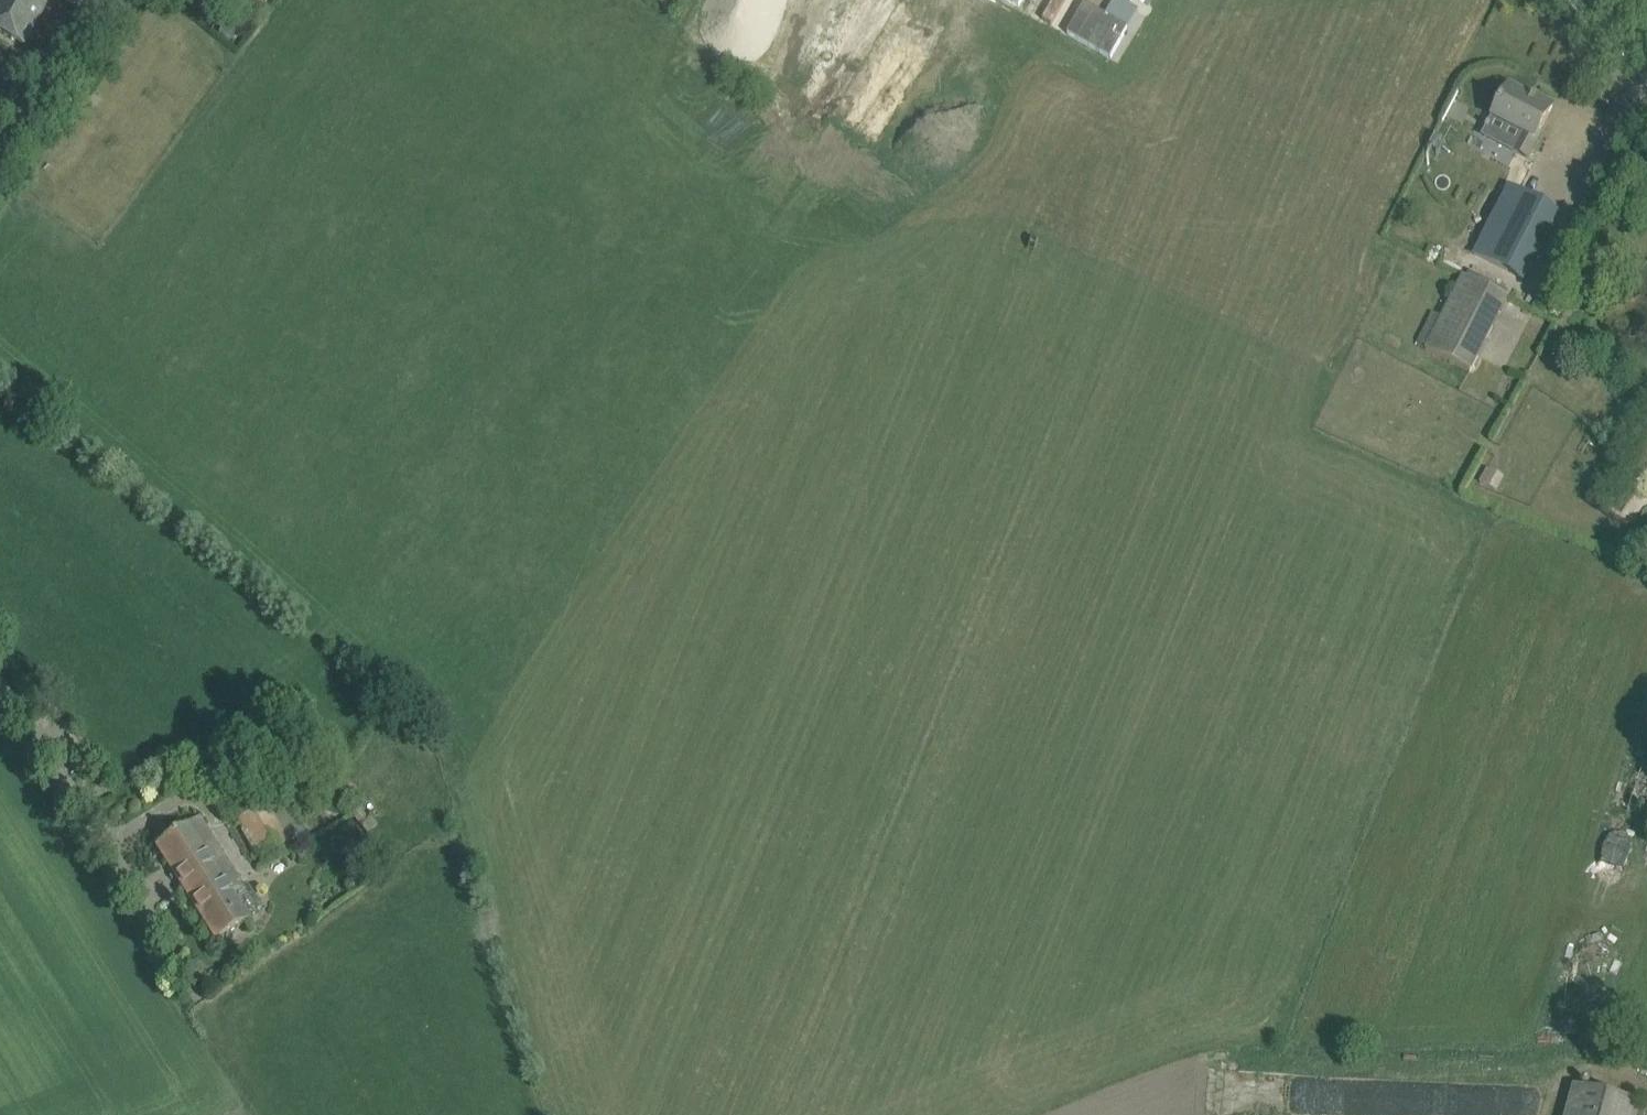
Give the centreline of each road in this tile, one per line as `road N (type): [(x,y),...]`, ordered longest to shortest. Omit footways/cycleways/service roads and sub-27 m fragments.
road 1 (unclassified): [(0,166),(119,0)]

